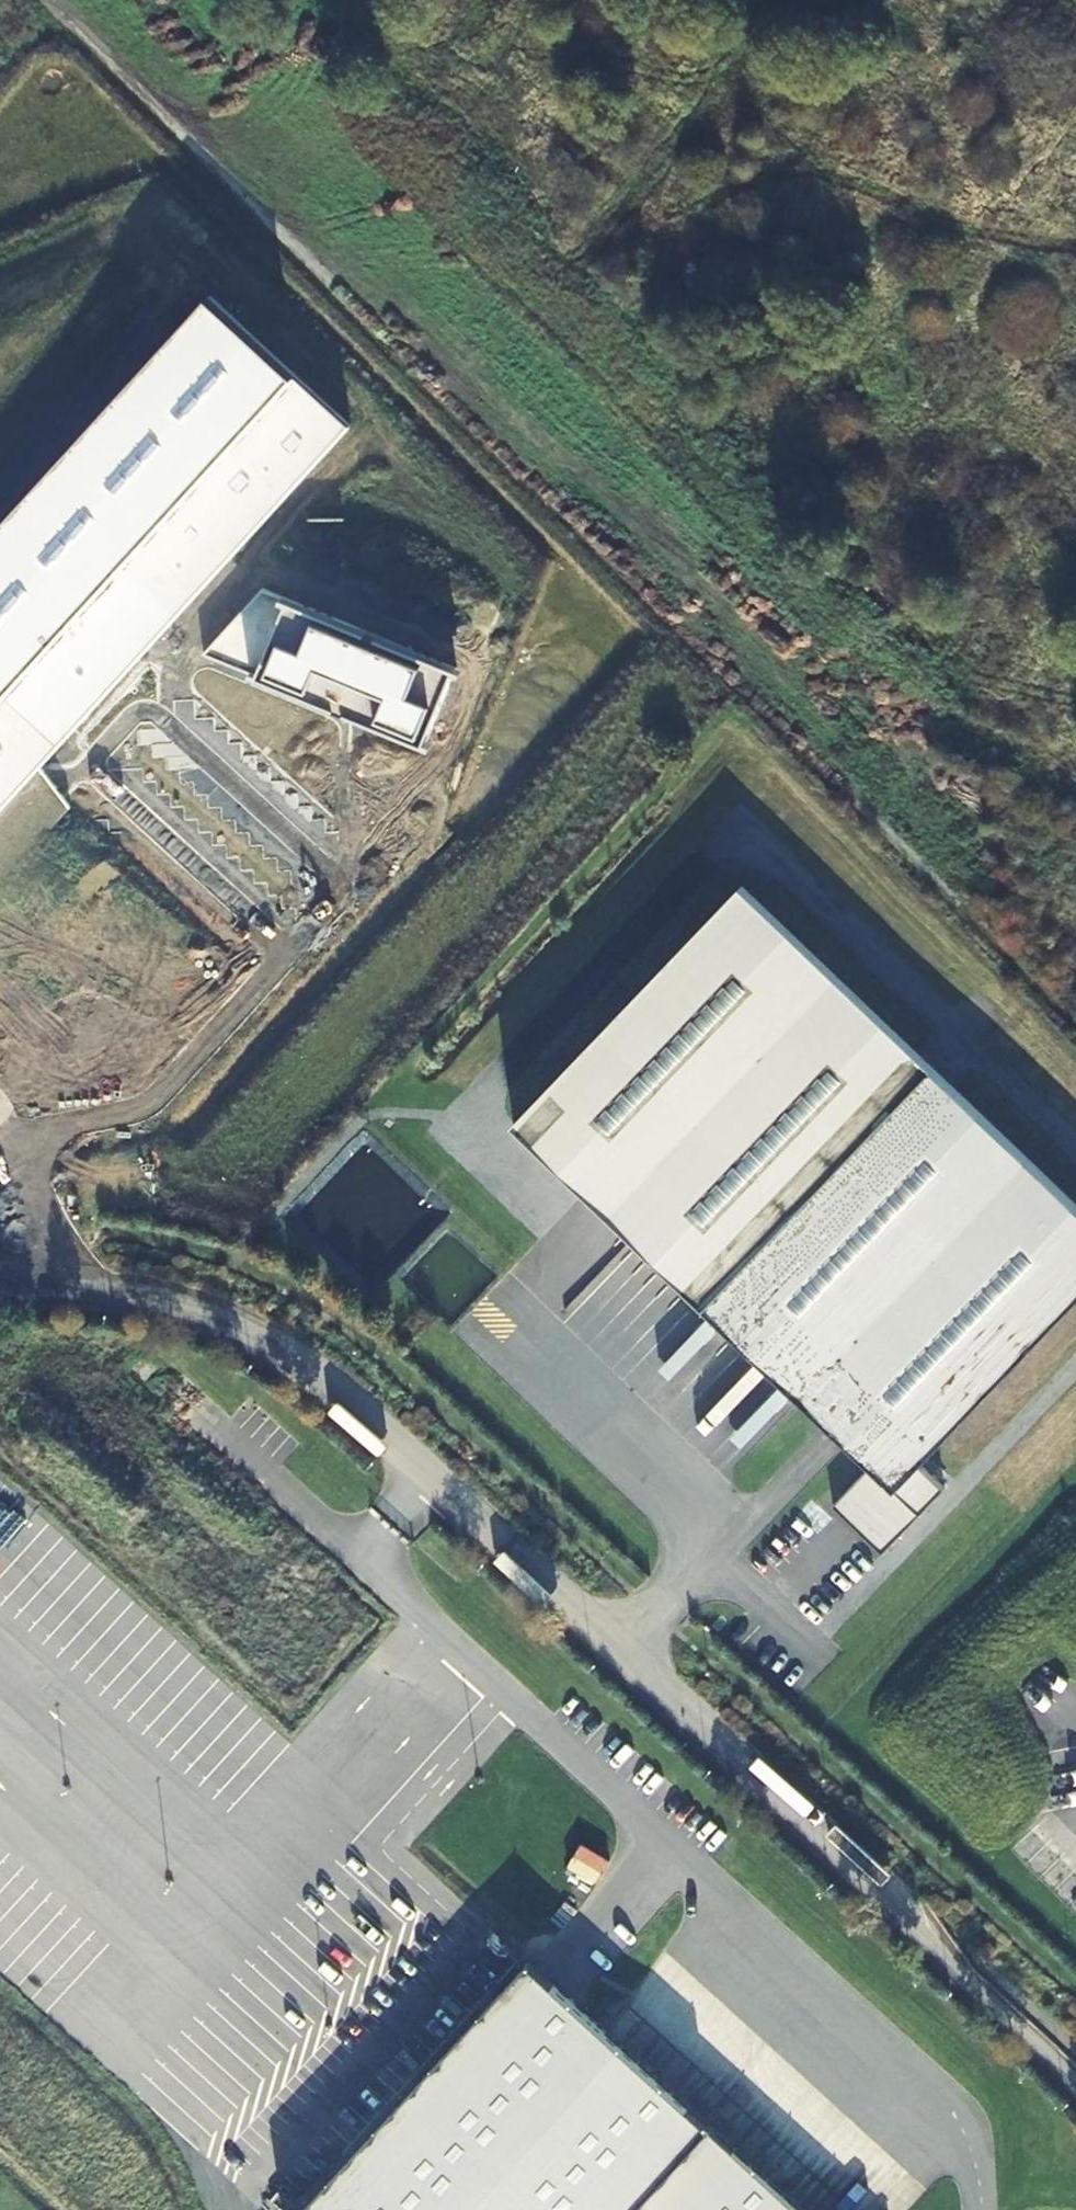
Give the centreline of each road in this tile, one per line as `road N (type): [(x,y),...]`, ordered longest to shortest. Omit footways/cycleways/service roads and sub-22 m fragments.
road 1 (residential): [(0,1297),(105,1294),(314,1378),(912,1922),(1075,2081)]

